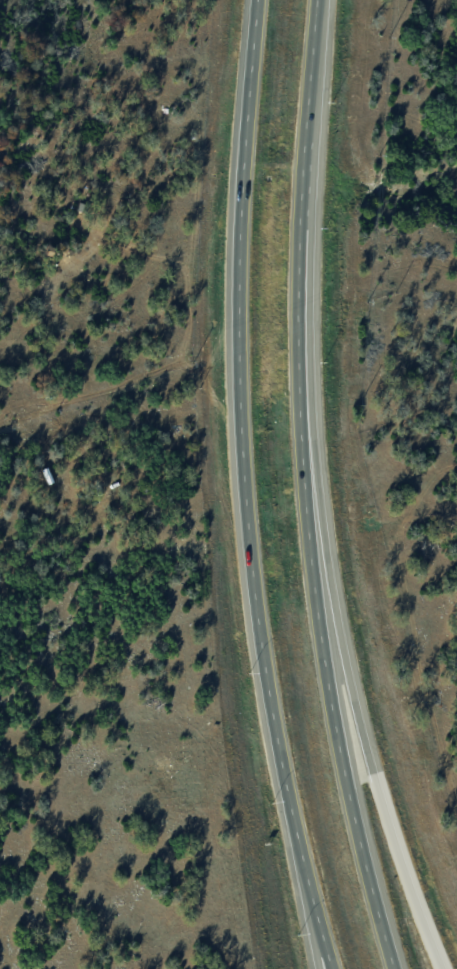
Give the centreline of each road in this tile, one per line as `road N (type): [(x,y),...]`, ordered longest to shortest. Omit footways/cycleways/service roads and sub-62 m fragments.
road 1 (motorway): [(394,968),(339,751),(302,485),(298,223),(316,0)]
road 2 (motorway): [(256,0),(240,208),(242,468),(253,598),(307,882)]
road 3 (motorway): [(441,968),(395,849),(342,645),(297,261)]

